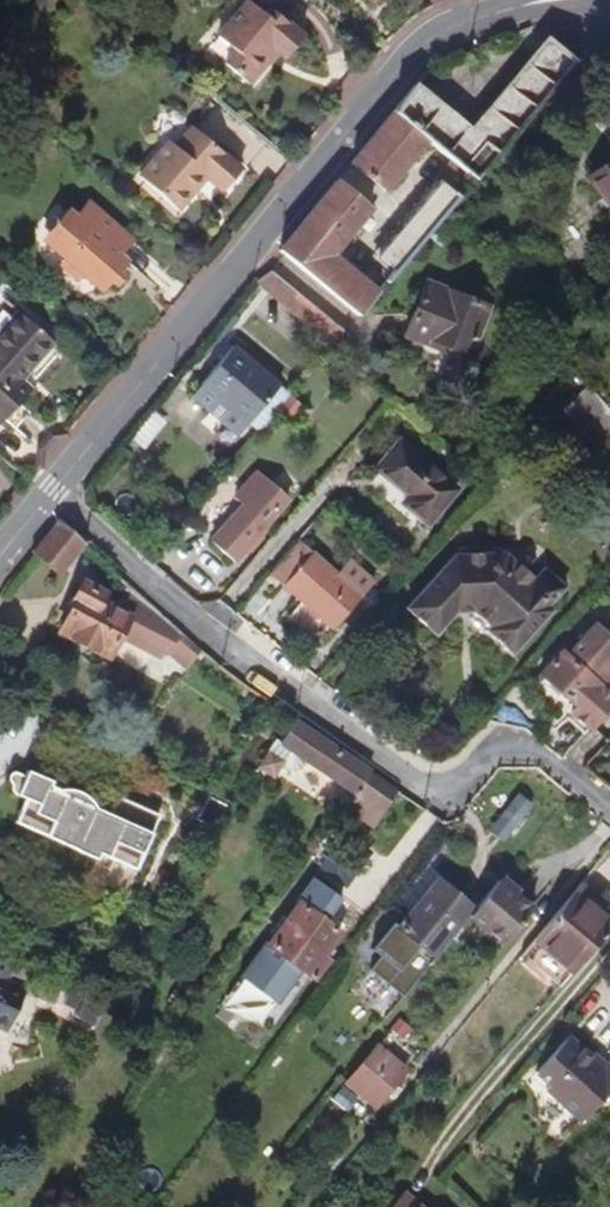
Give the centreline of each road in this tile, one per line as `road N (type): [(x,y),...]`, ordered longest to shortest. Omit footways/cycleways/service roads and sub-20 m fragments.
road 1 (residential): [(560,0),(436,39),(412,59),(55,492)]
road 2 (residential): [(55,492),(255,671),(441,801),(490,755),(520,750),(609,821)]

